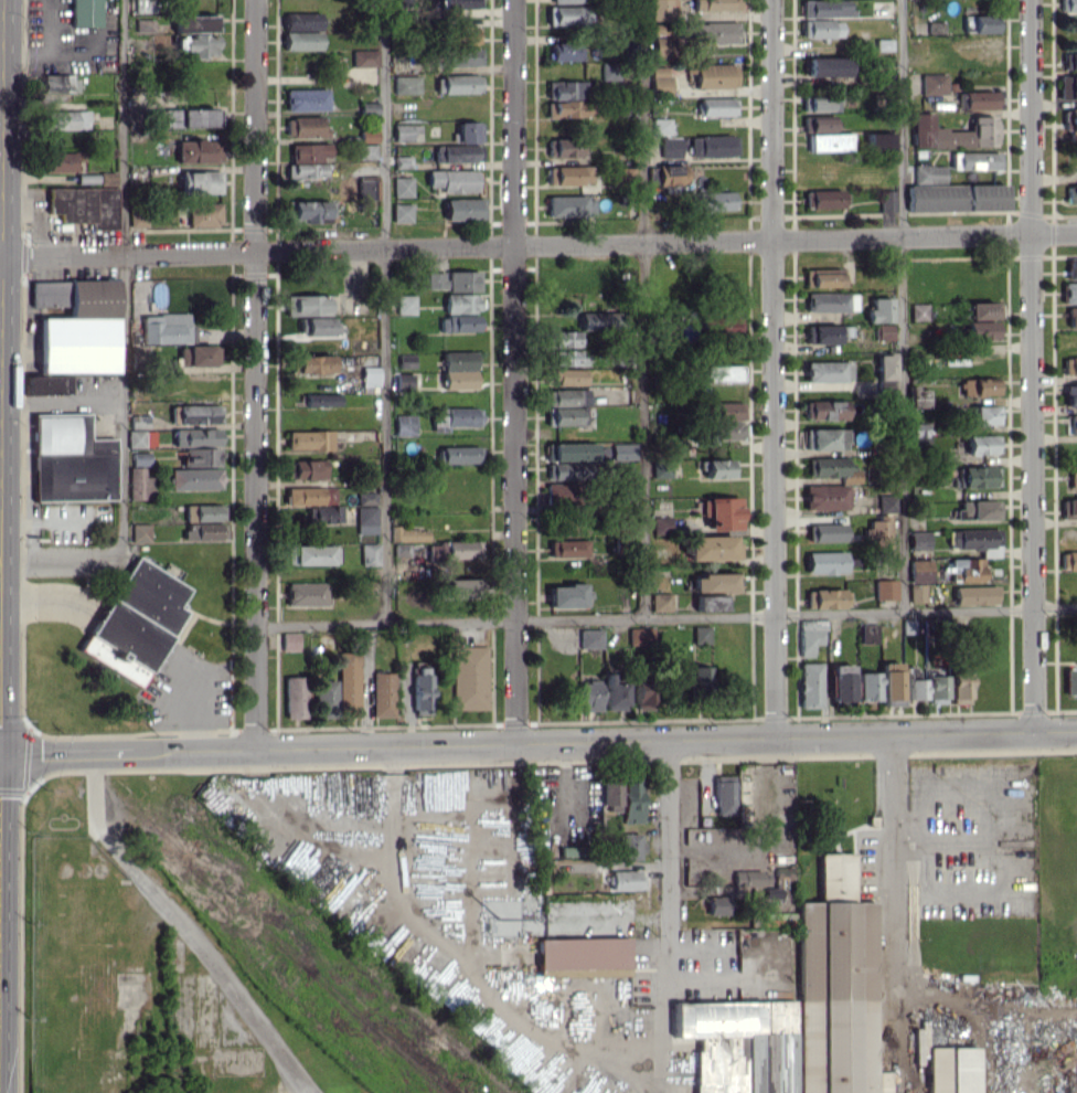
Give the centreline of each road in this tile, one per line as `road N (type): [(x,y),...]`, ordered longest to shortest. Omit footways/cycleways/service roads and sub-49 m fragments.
road 1 (tertiary): [(0,756),(1076,732)]
road 2 (residential): [(0,256),(1076,234)]
road 3 (residential): [(256,0),(254,751)]
road 4 (residential): [(514,0),(515,744)]
road 5 (residential): [(773,0),(777,737)]
road 6 (residential): [(1032,0),(1034,733)]
road 7 (track): [(94,831),(241,991),(310,1092)]
road 8 (residential): [(673,965),(667,740)]

